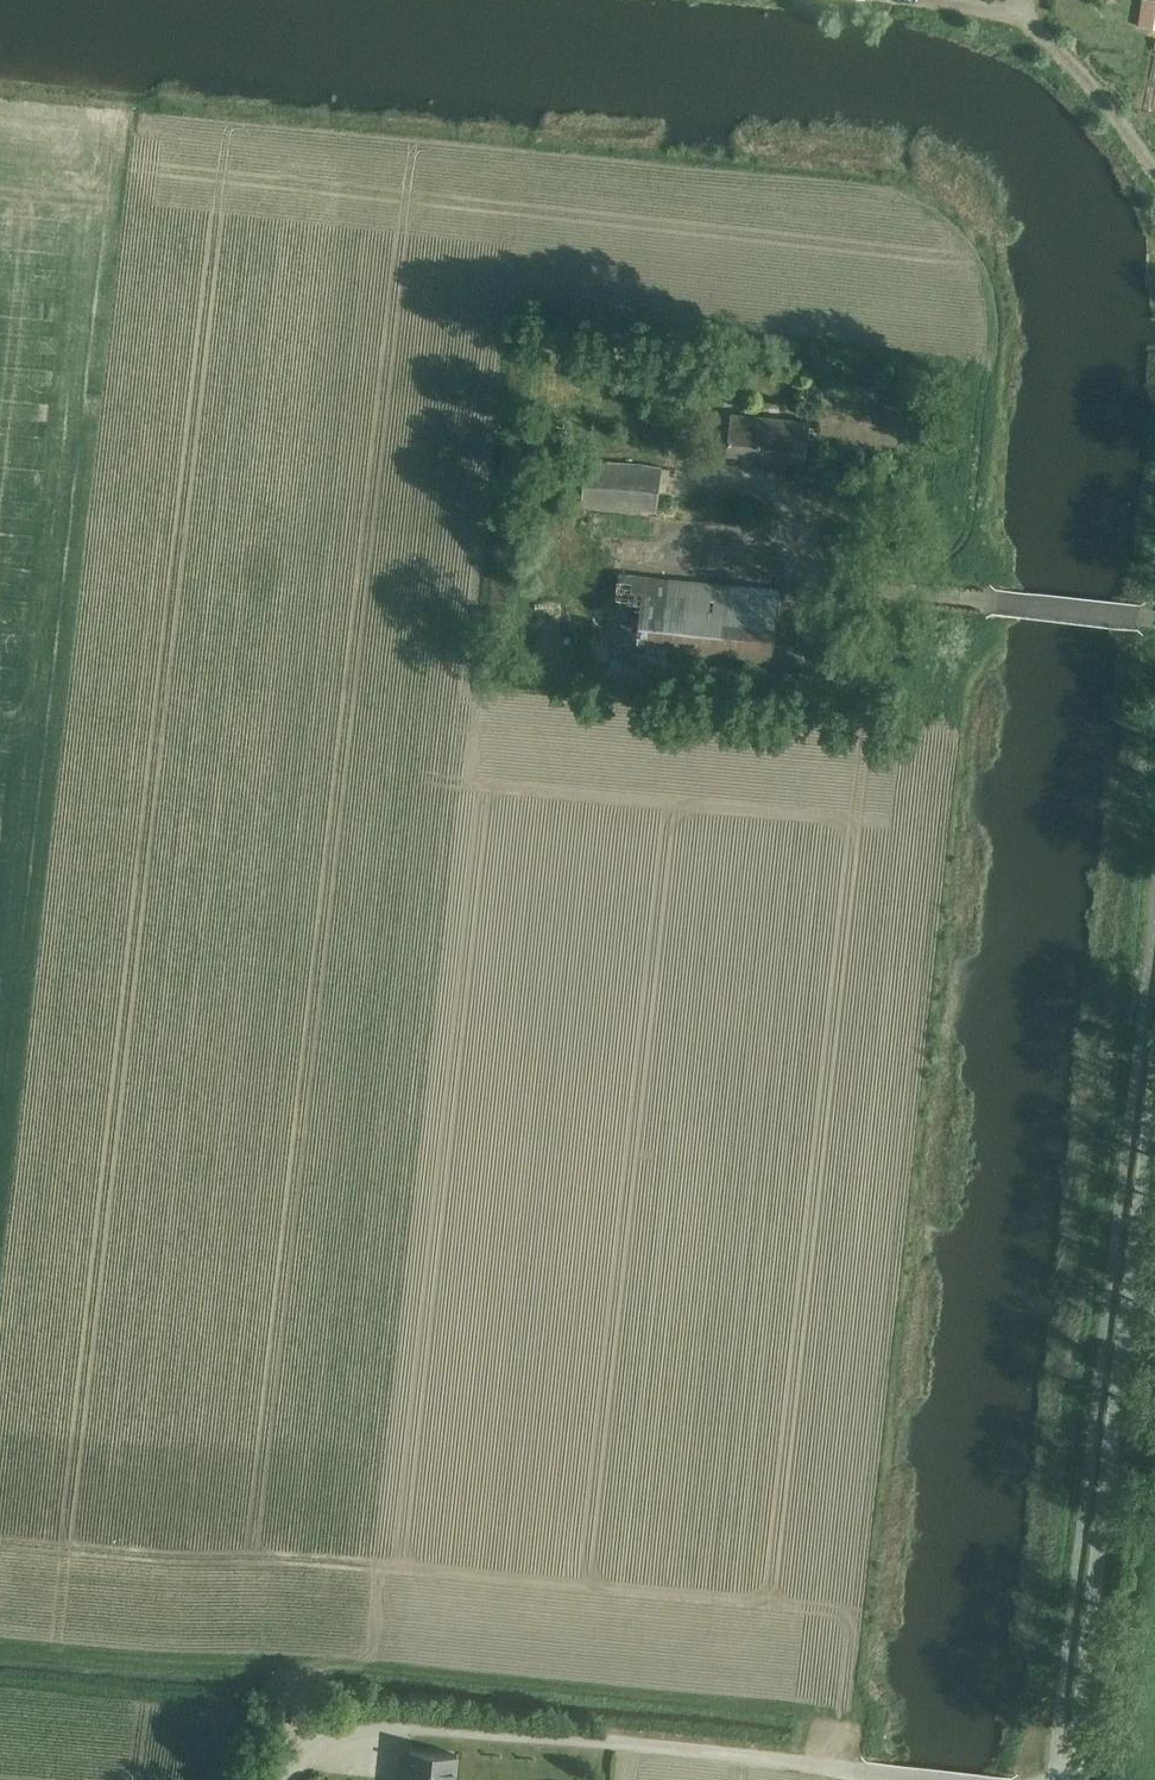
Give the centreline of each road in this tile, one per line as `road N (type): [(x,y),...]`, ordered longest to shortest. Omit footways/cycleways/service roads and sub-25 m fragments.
road 1 (unclassified): [(1071,1779),(1154,1078)]

